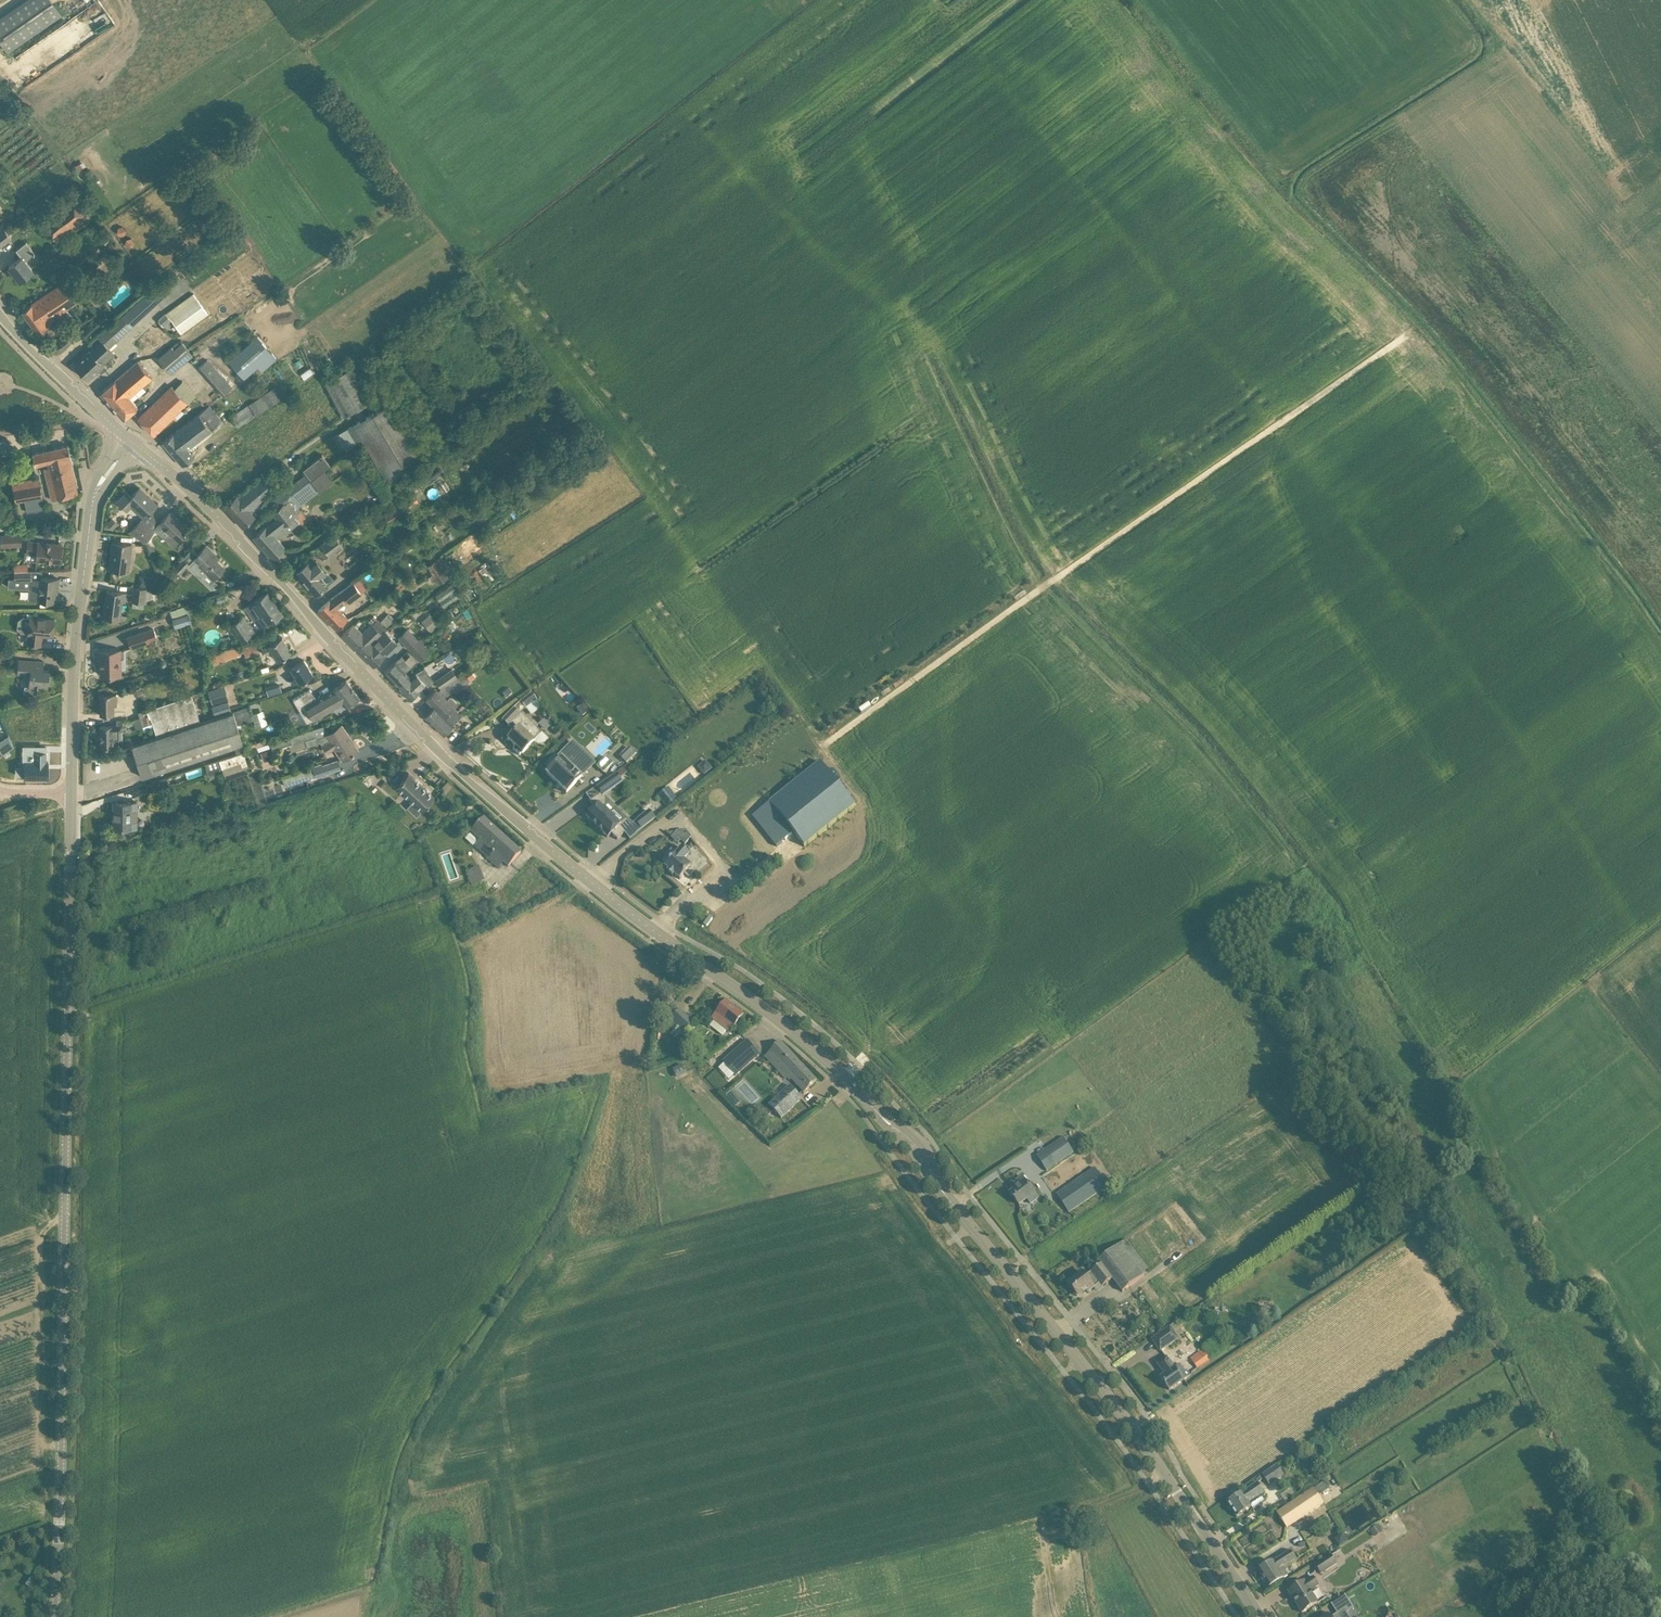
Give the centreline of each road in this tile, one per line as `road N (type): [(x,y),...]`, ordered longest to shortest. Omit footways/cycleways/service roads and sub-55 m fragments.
road 1 (secondary): [(1260,1616),(1133,1428),(937,1185),(916,1148),(838,1069),(472,779),(194,492),(133,441)]
road 2 (tertiary): [(55,1616),(72,794)]
road 3 (tertiary): [(72,794),(73,674),(94,493),(133,441)]
road 4 (secondary): [(133,441),(0,314)]

